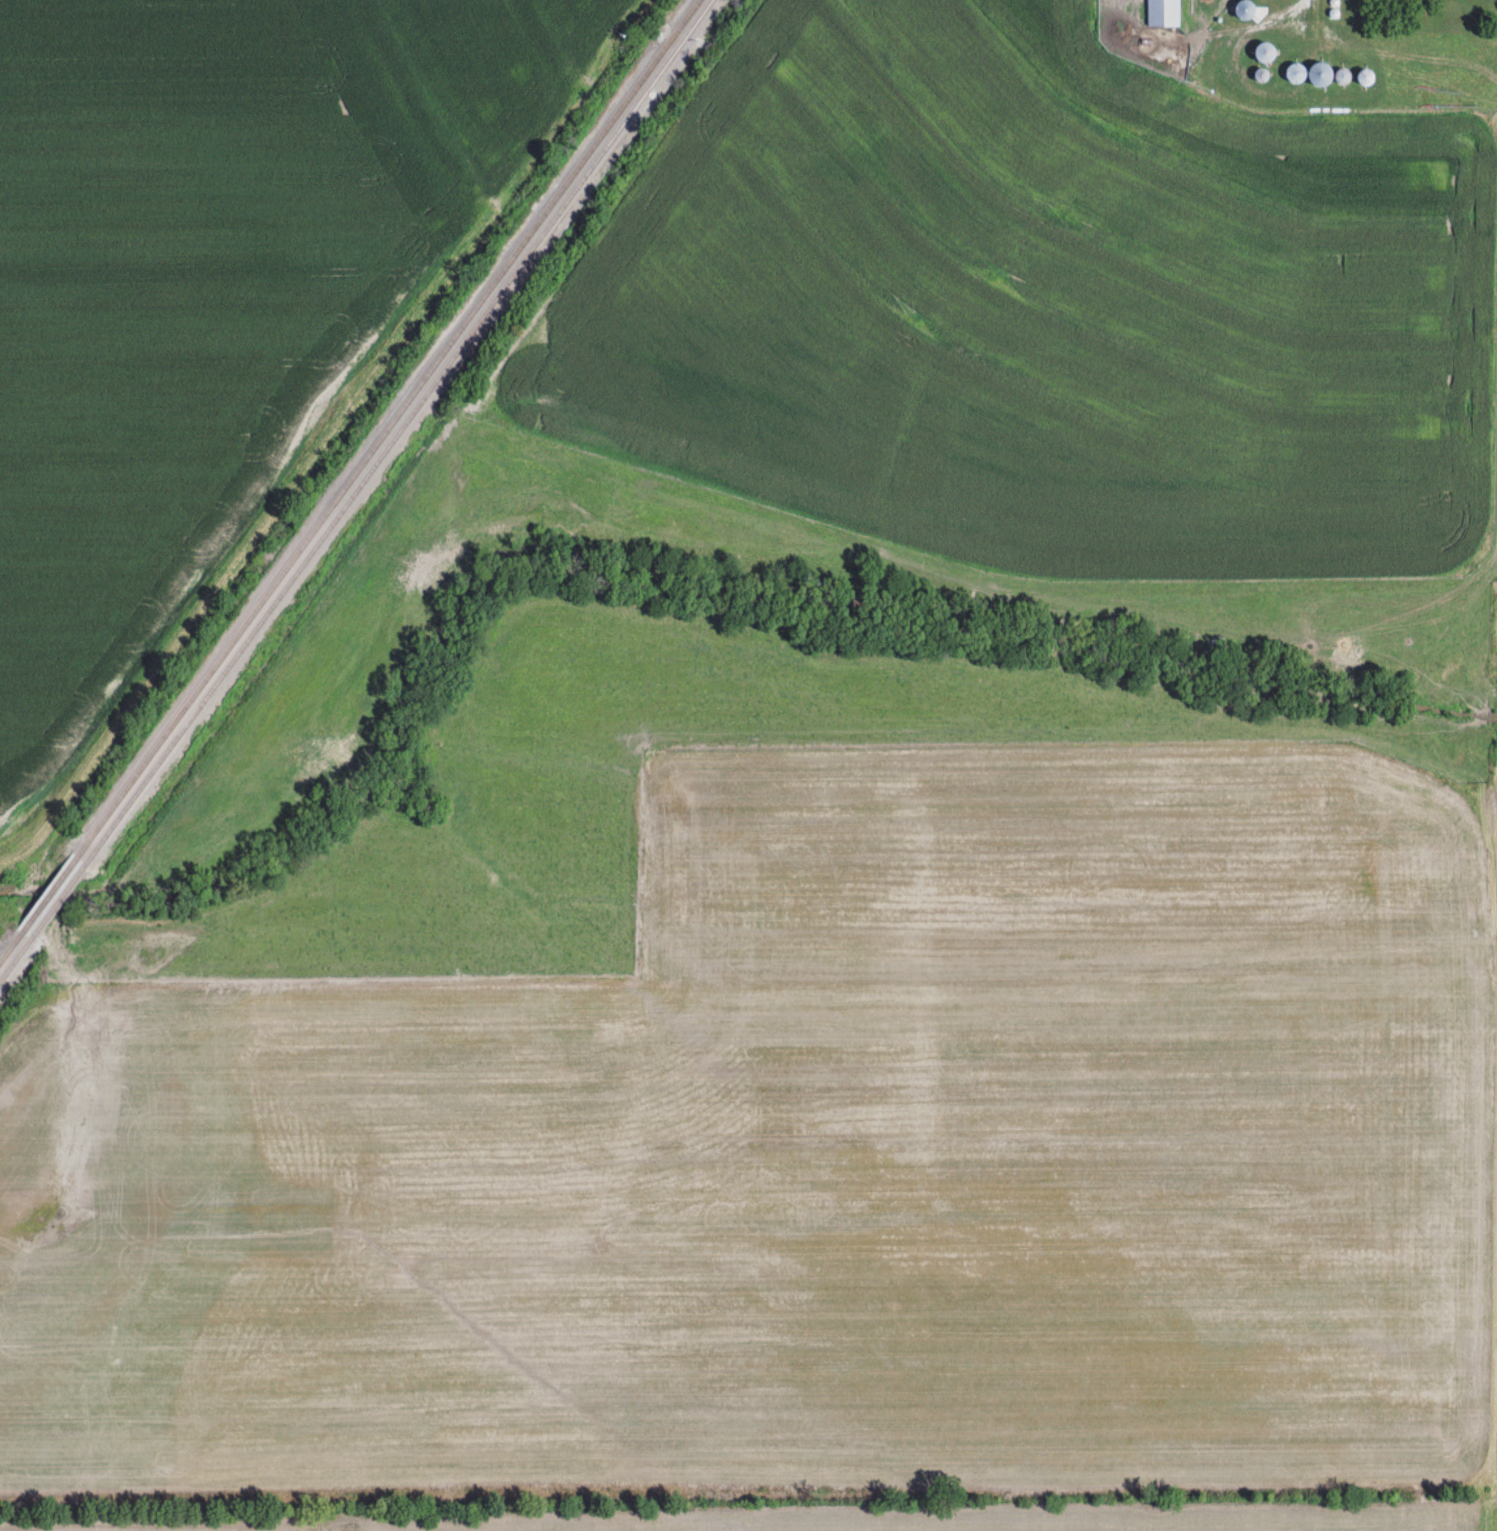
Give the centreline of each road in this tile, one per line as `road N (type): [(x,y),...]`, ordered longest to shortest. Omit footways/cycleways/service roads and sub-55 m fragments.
road 1 (residential): [(1472,795),(1496,939)]

